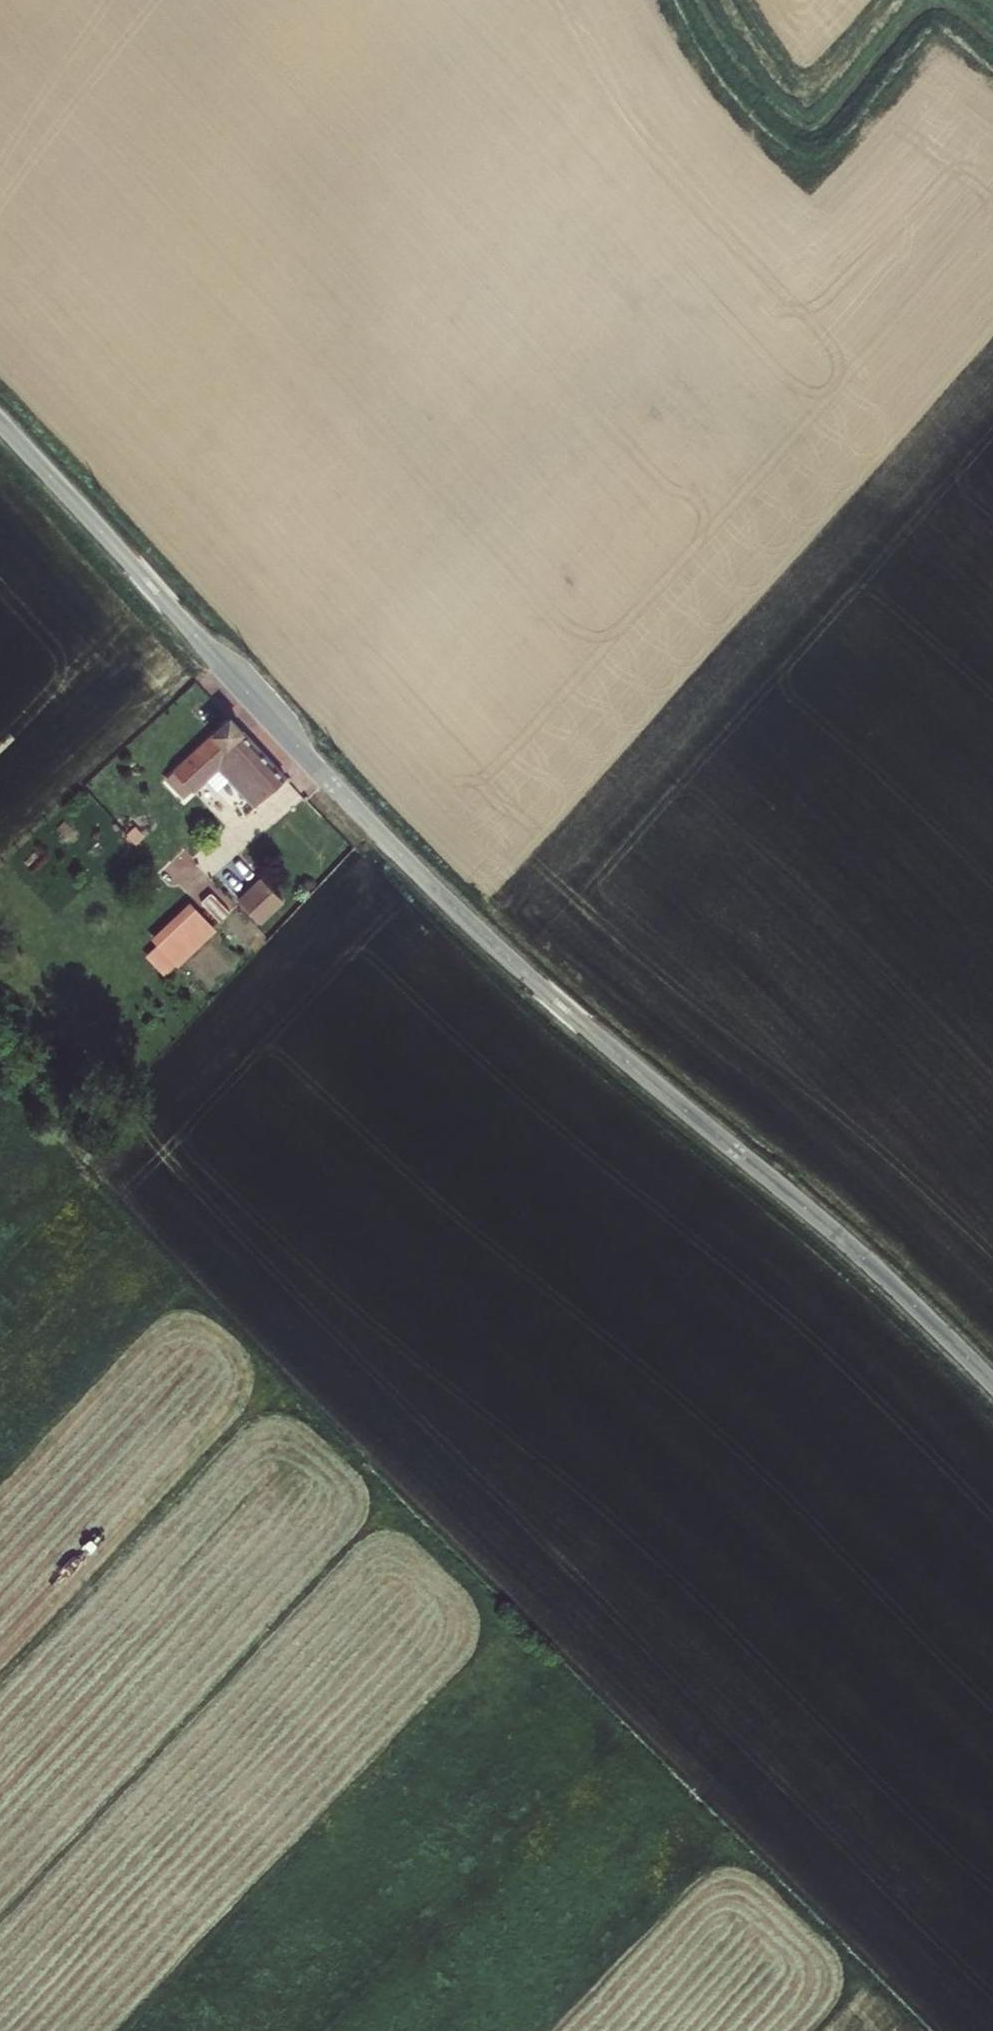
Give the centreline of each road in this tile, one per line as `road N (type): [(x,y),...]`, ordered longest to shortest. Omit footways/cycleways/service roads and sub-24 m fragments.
road 1 (unclassified): [(0,421),(459,912),(825,1221),(992,1384)]

